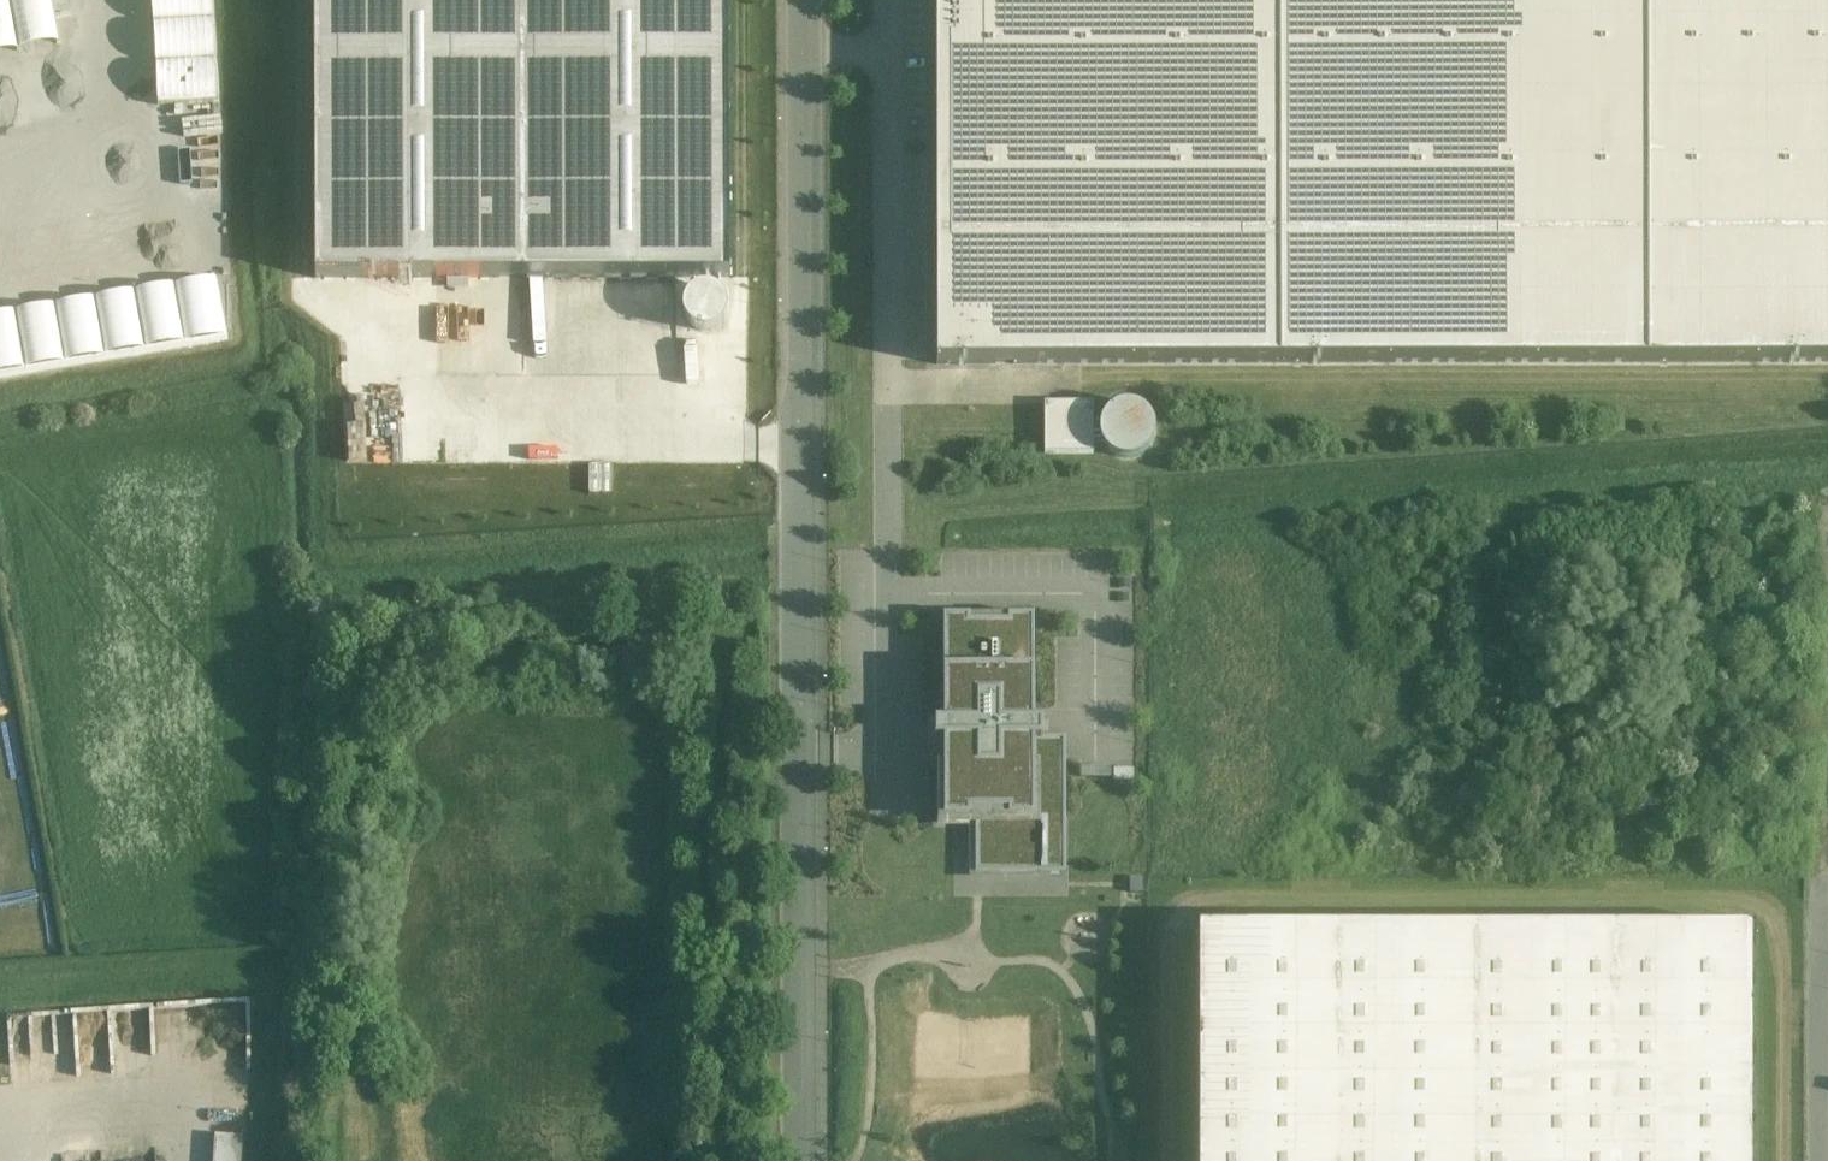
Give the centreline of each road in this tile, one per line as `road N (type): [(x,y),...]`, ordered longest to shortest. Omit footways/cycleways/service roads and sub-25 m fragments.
road 1 (unclassified): [(804,0),(800,1160)]
road 2 (unclassified): [(1827,991),(1826,1160)]

